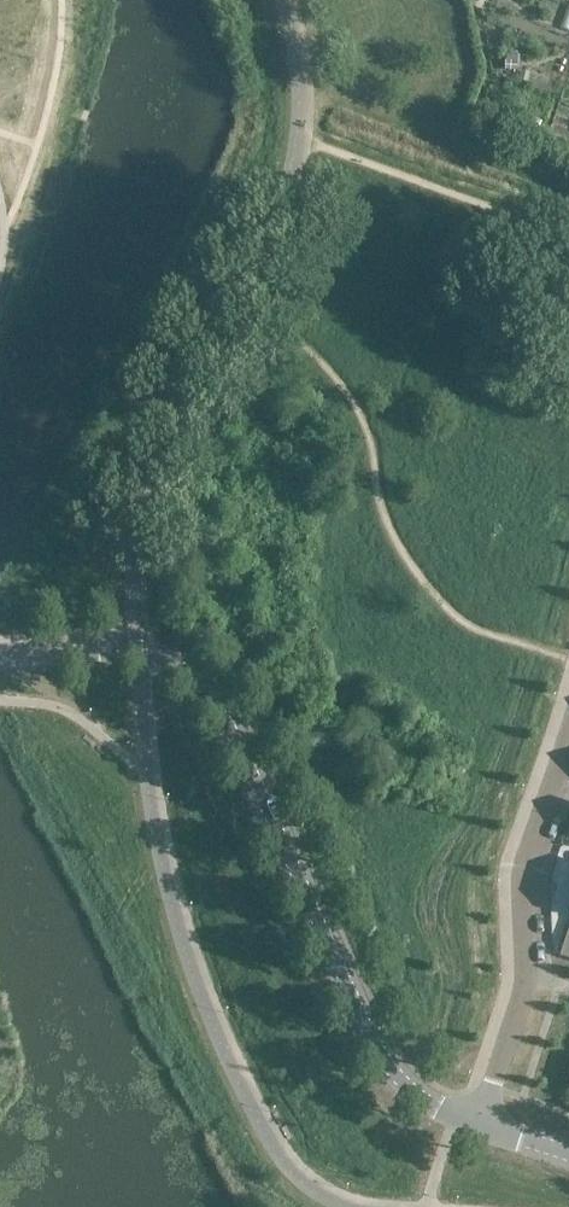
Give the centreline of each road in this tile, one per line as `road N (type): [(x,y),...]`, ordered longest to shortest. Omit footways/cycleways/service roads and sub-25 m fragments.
road 1 (tertiary): [(0,658),(137,654),(200,696),(223,726),(390,1075),(407,1093),(474,1125)]
road 2 (residential): [(474,1125),(519,997),(521,876),(568,725)]

